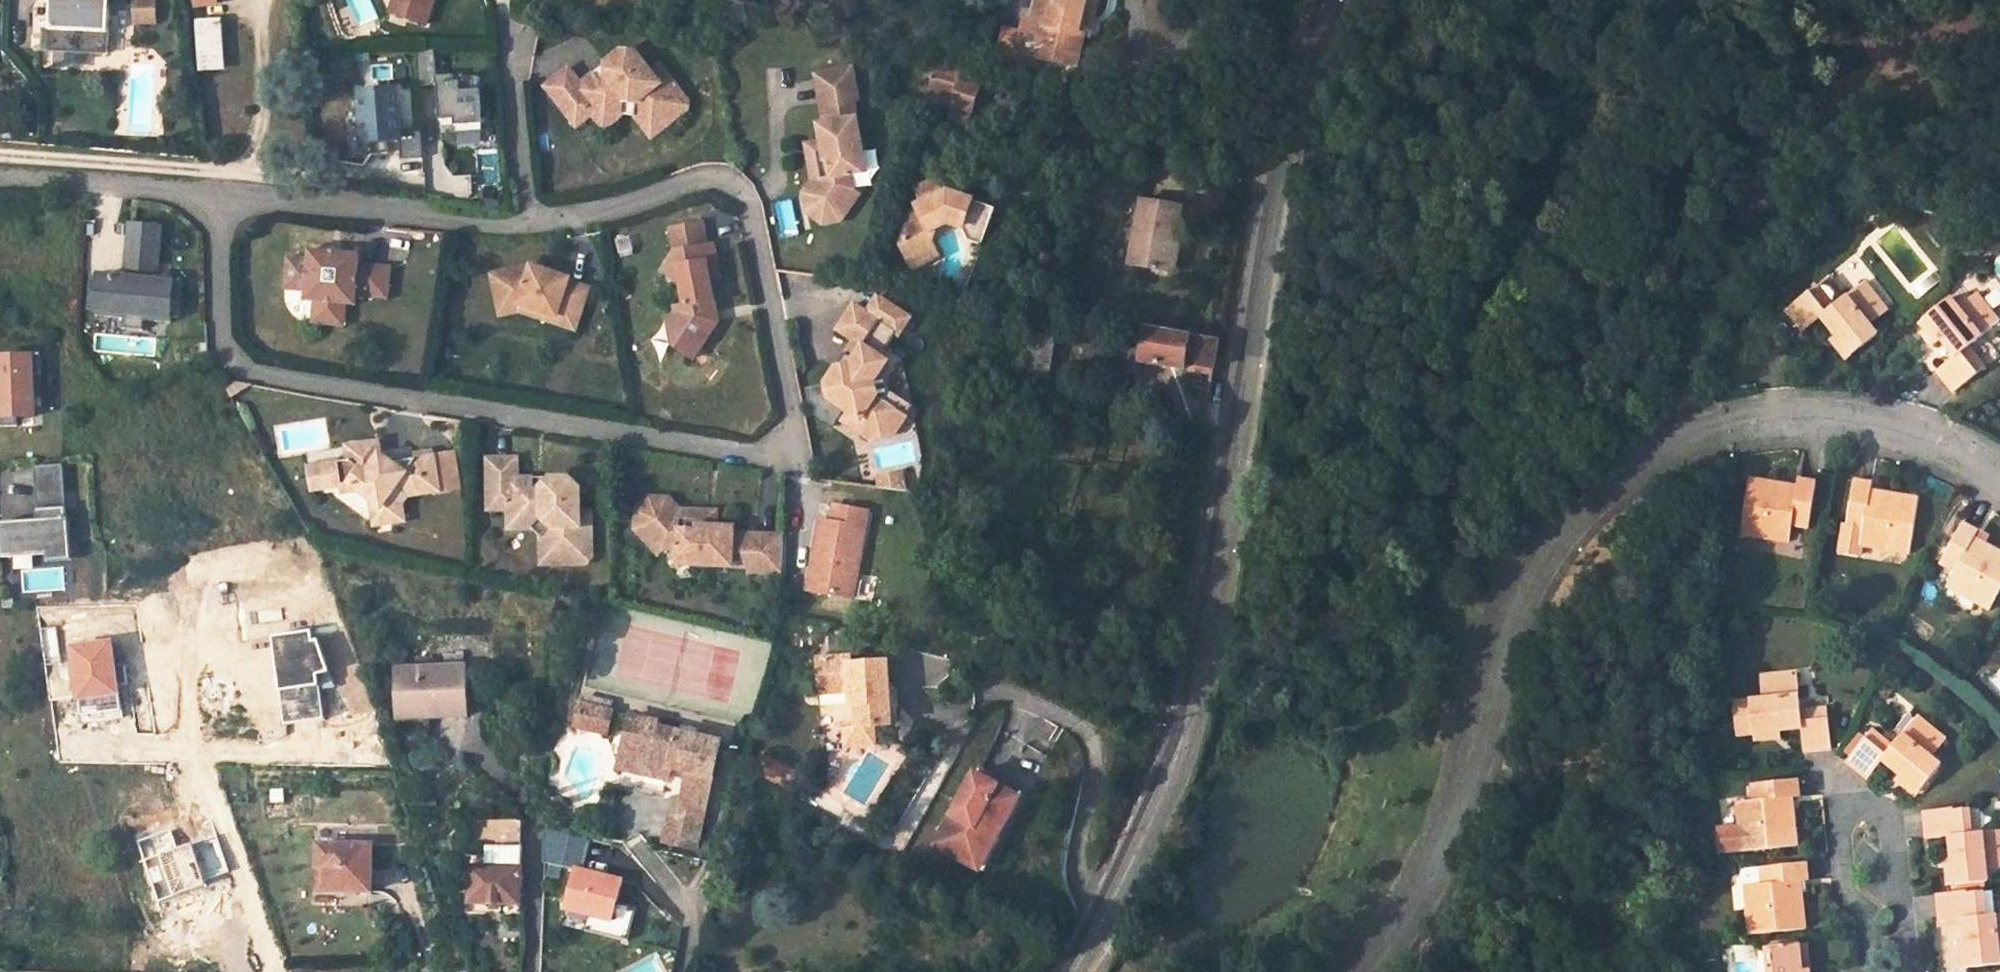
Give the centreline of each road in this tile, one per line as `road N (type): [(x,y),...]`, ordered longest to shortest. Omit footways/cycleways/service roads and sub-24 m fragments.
road 1 (unclassified): [(1075,971),(1182,748),(1239,455),(1276,159),(1325,0)]
road 2 (unclassified): [(1730,423),(1624,466),(1539,565),(1429,865),(1362,971)]
road 3 (residential): [(1907,971),(1893,818),(1846,823),(1851,892),(1872,912),(1877,971)]
road 4 (residential): [(1999,479),(1916,436),(1825,417),(1730,423)]

